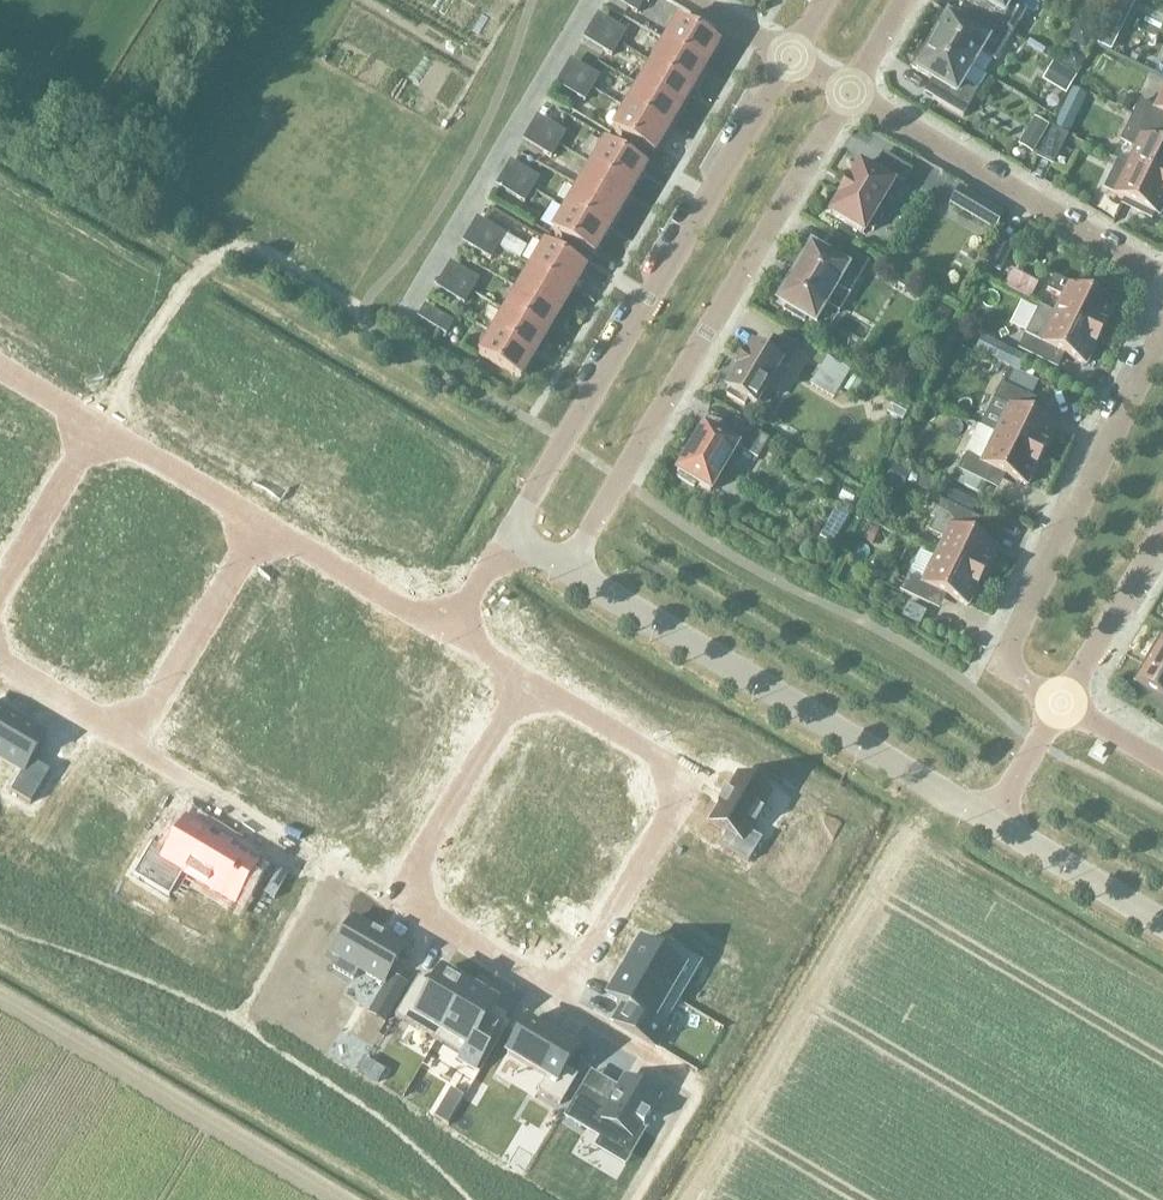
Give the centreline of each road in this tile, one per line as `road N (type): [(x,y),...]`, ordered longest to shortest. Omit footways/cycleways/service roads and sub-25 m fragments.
road 1 (residential): [(849,91),(565,568)]
road 2 (residential): [(508,534),(790,57)]
road 3 (unclassified): [(991,820),(565,568)]
road 4 (residential): [(563,996),(692,778),(524,680)]
road 5 (residential): [(524,680),(398,901),(563,996)]
road 6 (residential): [(1162,330),(1001,665),(1060,702)]
road 7 (residential): [(849,91),(1162,279)]
road 8 (residential): [(132,742),(263,525)]
road 9 (residential): [(449,635),(263,525)]
road 10 (residential): [(1060,702),(1162,529)]
road 11 (unclassified): [(1162,923),(991,820)]
road 12 (residential): [(263,525),(94,425)]
road 13 (residential): [(132,742),(293,844)]
road 14 (residential): [(94,425),(0,589)]
road 15 (residential): [(0,665),(132,742)]
road 16 (residential): [(687,1079),(570,1010),(563,996)]
road 17 (residential): [(991,820),(1060,702)]
road 18 (residential): [(1162,764),(1060,702)]

